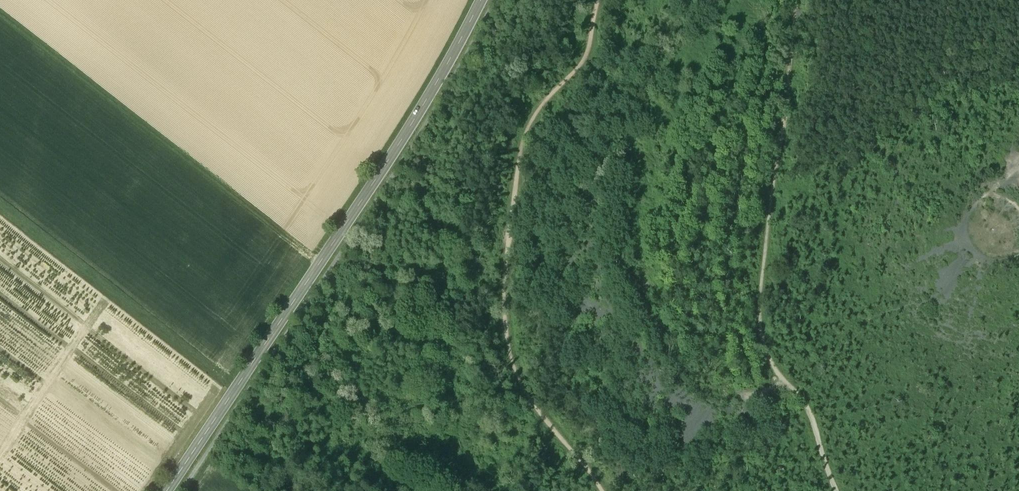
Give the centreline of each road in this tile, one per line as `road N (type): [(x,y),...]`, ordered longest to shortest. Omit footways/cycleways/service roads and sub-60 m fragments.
road 1 (tertiary): [(165,490),(369,199),(481,0)]
road 2 (track): [(596,0),(587,52),(527,129),(505,302),(518,376),(602,490)]
road 3 (track): [(324,263),(0,15)]

